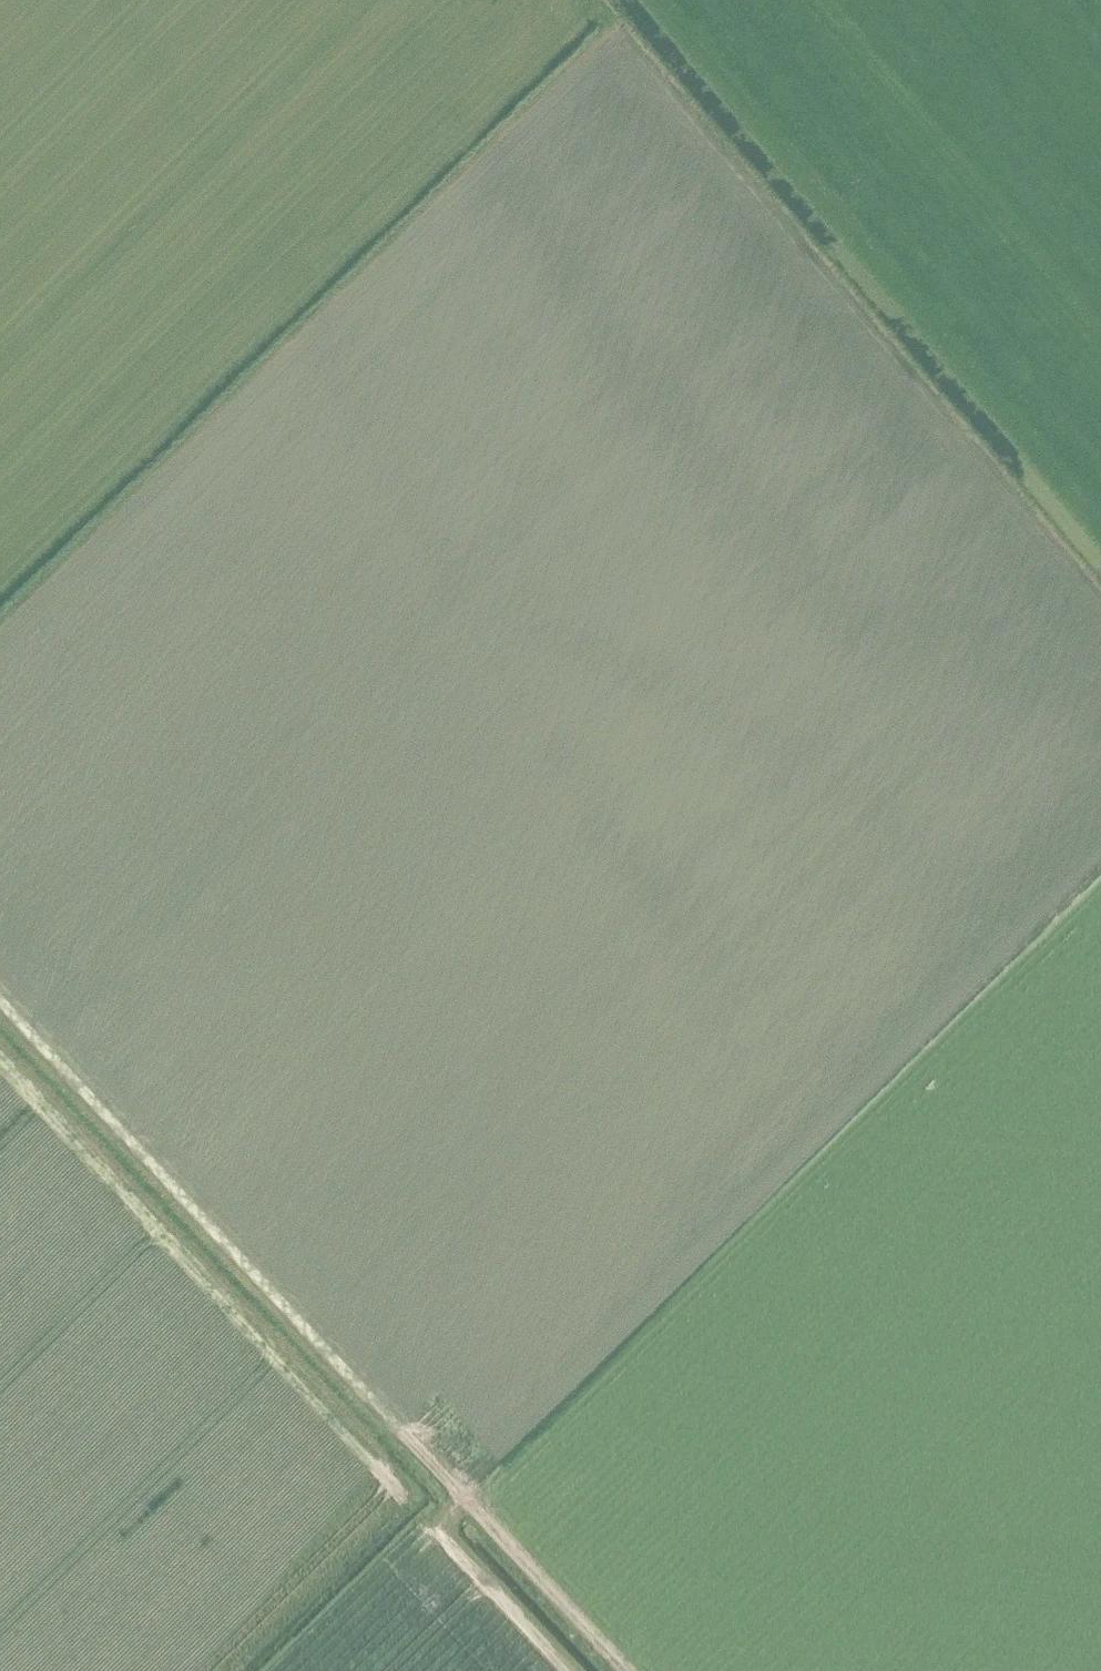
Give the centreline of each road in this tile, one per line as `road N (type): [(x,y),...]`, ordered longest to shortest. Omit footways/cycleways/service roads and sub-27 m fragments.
road 1 (track): [(474,1508),(0,1000)]

